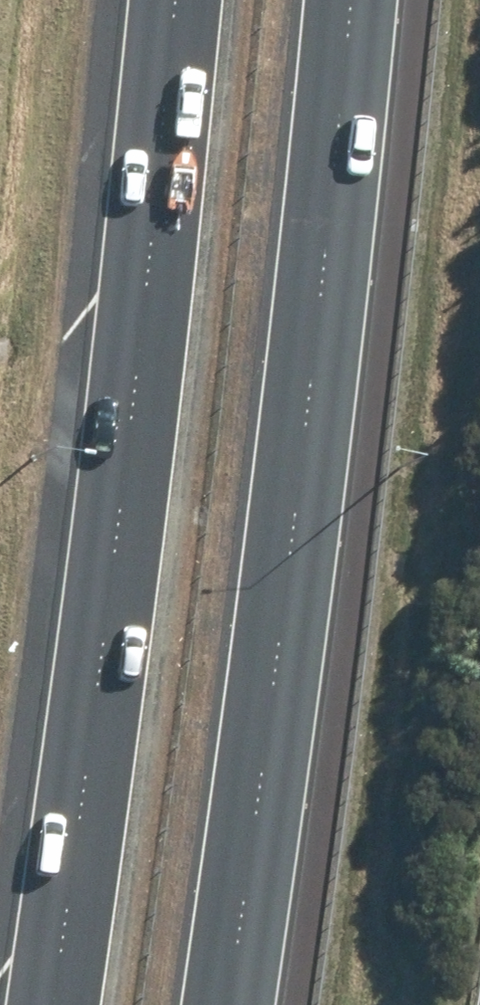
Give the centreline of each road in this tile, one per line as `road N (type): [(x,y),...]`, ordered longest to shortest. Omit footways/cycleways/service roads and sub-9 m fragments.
road 1 (motorway): [(351,0),(290,576),(230,1004)]
road 2 (motorway): [(53,1004),(173,0)]

